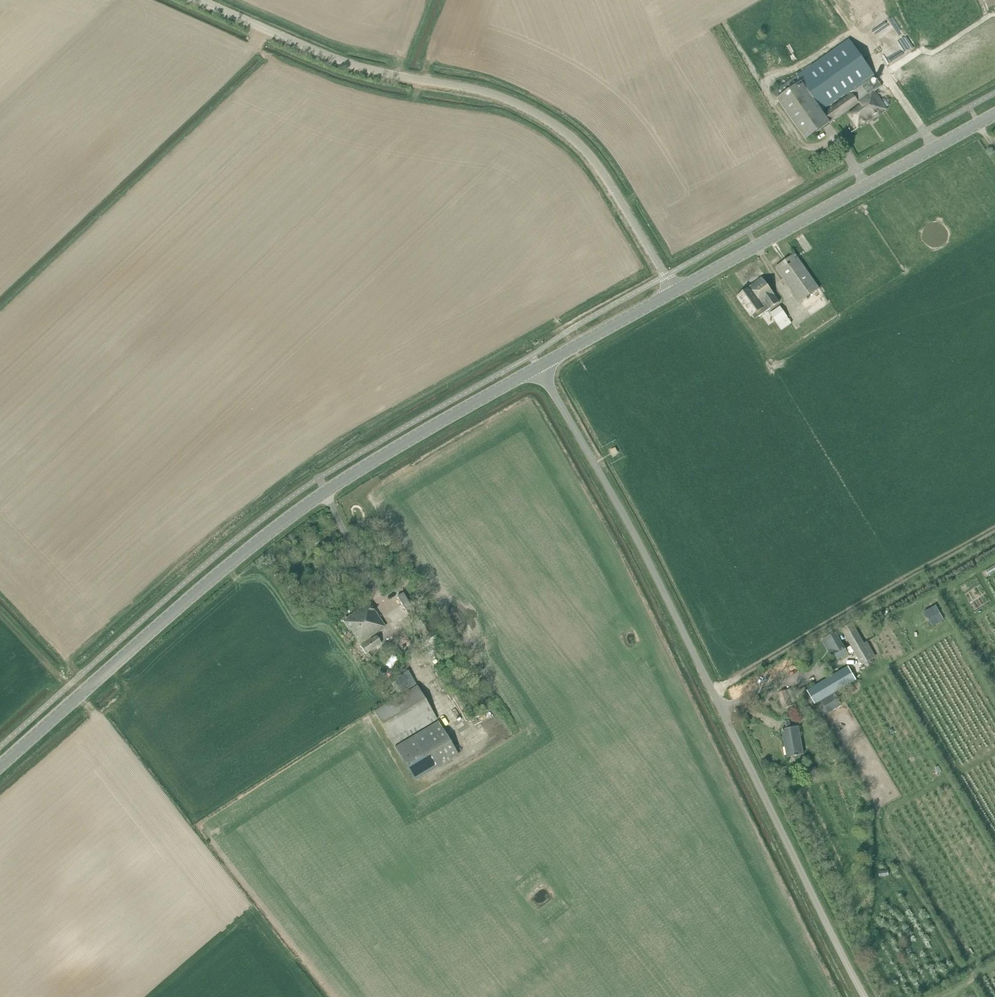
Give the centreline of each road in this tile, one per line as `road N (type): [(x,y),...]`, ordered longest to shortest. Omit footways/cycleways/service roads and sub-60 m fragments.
road 1 (unclassified): [(864,996),(653,571),(538,367)]
road 2 (tertiary): [(0,766),(178,608),(328,490),(538,367)]
road 3 (unclassified): [(674,290),(573,137),(511,99),(348,61),(204,0)]
road 4 (tertiary): [(674,290),(994,114)]
road 5 (tertiary): [(538,367),(674,290)]

